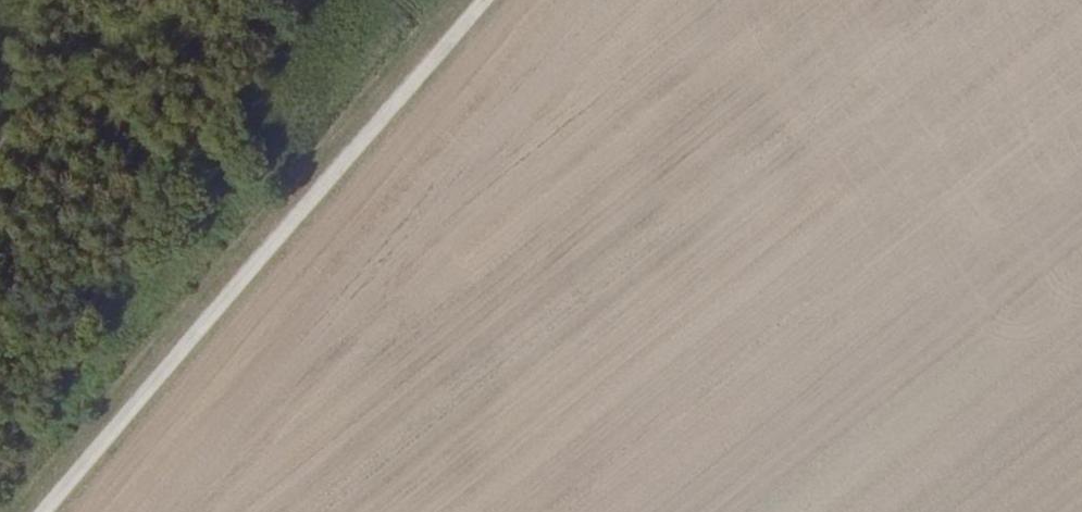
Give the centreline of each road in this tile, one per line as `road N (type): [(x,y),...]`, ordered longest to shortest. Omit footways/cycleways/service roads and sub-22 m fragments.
road 1 (track): [(53,511),(489,0)]

